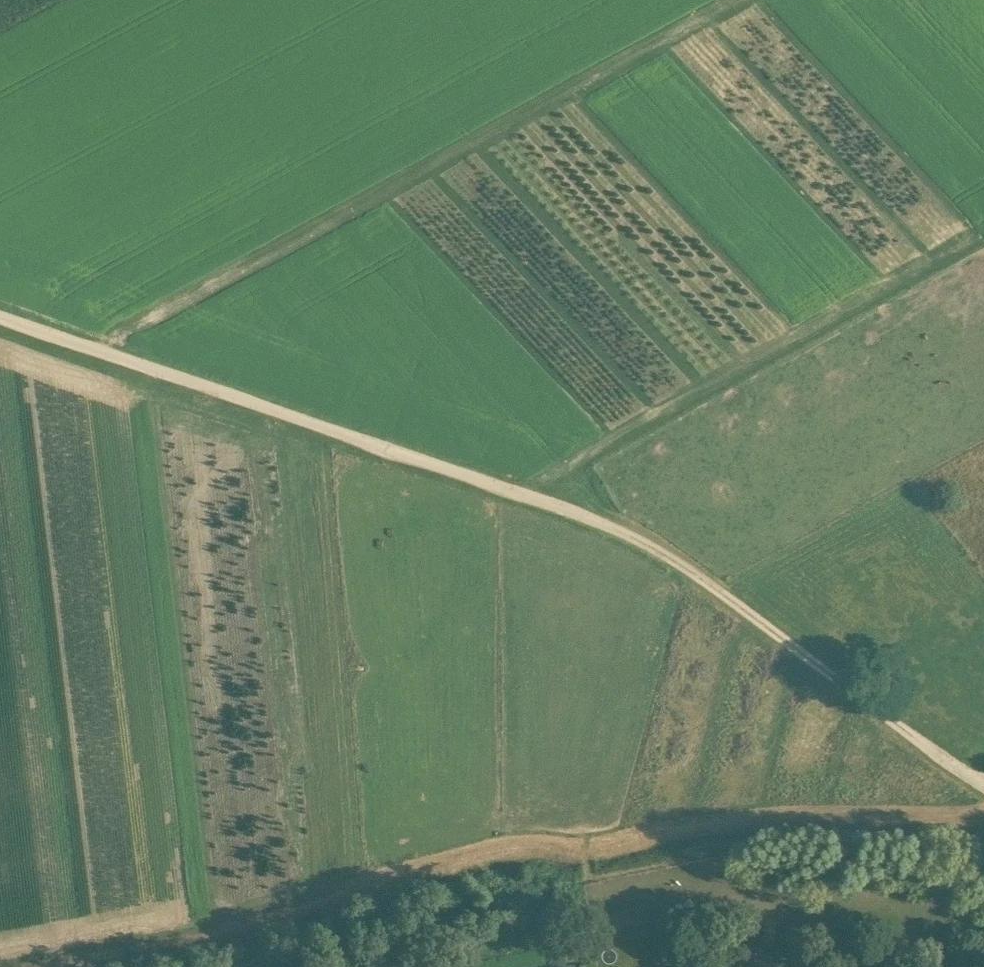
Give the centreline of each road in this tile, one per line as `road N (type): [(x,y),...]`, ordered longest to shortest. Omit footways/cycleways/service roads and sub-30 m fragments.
road 1 (track): [(0,320),(661,552),(843,691),(983,784)]

